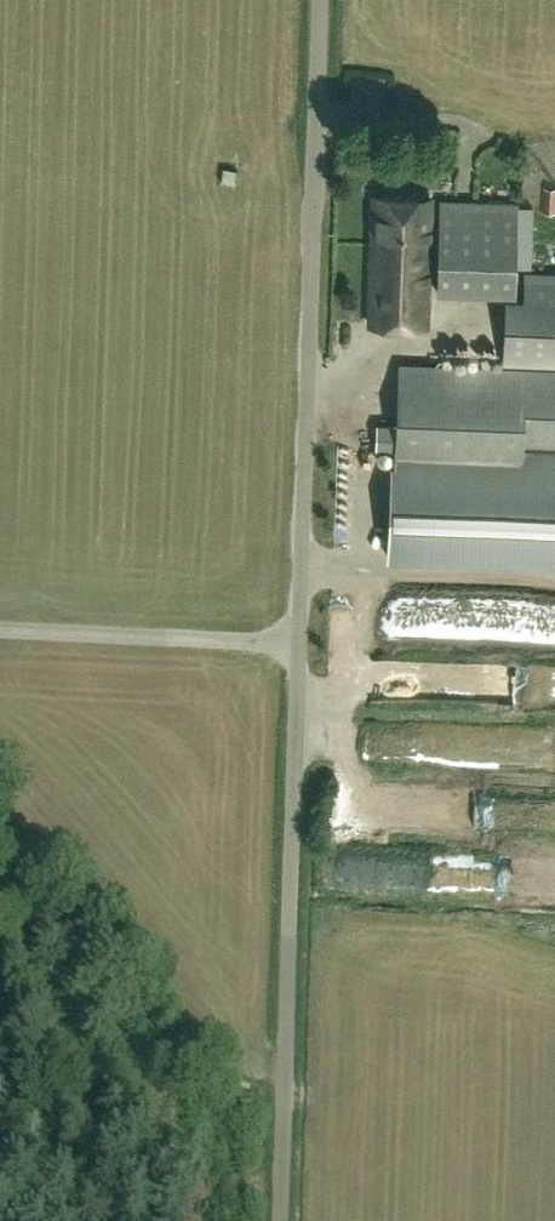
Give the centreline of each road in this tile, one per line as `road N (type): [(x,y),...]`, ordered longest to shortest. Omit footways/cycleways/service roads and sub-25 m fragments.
road 1 (unclassified): [(281,1220),(320,0)]
road 2 (track): [(296,643),(0,629)]

